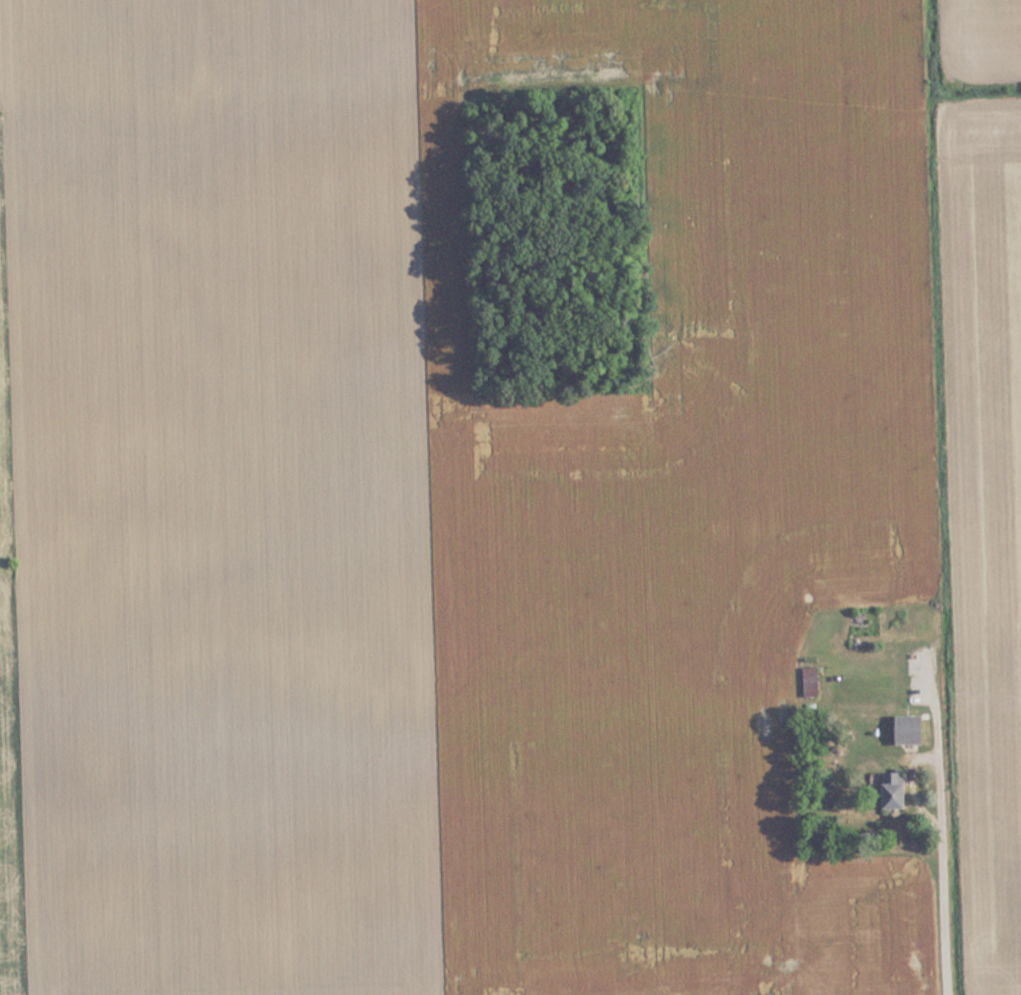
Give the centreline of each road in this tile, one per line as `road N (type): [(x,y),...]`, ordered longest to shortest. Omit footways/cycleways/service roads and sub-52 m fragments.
road 1 (residential): [(935,994),(924,810)]

